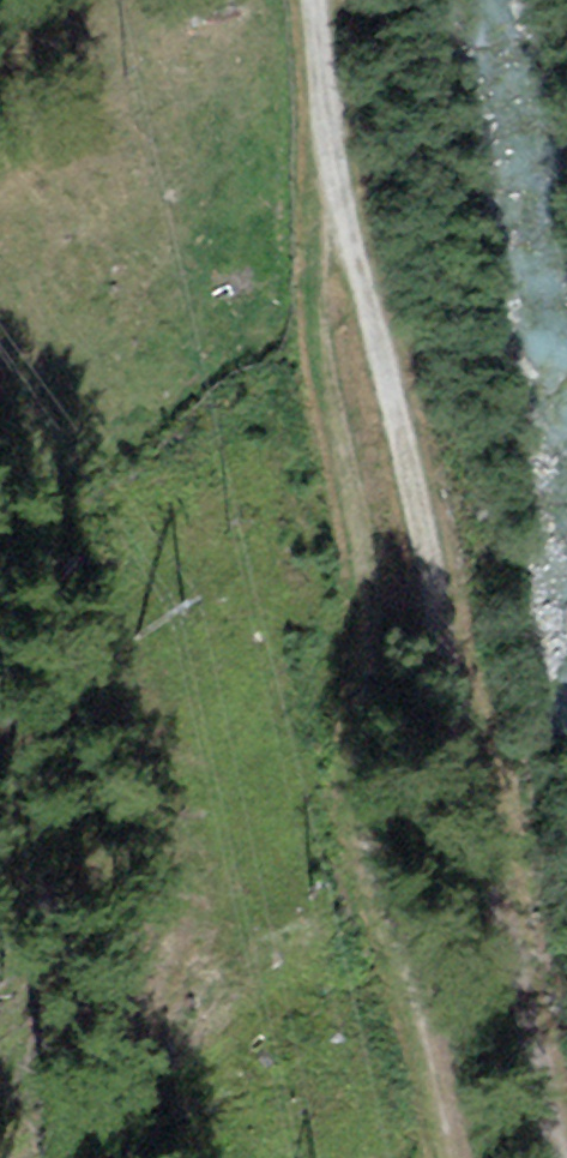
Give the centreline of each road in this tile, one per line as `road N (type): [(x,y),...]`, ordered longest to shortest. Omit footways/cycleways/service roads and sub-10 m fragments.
road 1 (track): [(565,1157),(333,181)]
road 2 (track): [(448,1157),(362,833),(359,754),(373,652),(373,577),(314,274),(333,181)]
road 3 (track): [(333,181),(315,0)]

